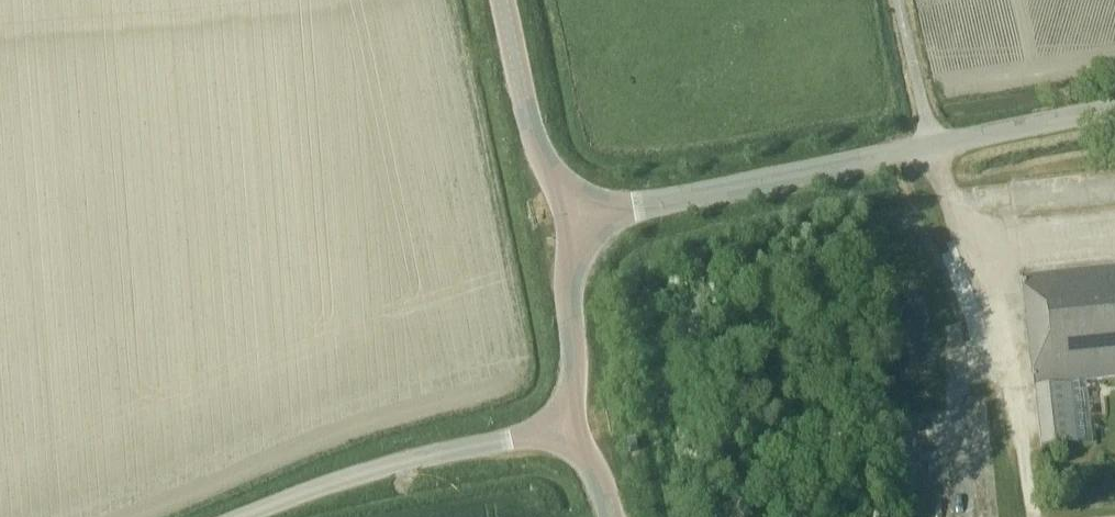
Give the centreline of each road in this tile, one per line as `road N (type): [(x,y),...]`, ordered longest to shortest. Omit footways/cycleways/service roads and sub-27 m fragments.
road 1 (tertiary): [(548,225),(1114,112)]
road 2 (unclassified): [(260,516),(372,477),(588,430)]
road 3 (tertiary): [(548,225),(495,0)]
road 4 (tertiary): [(588,430),(548,225)]

